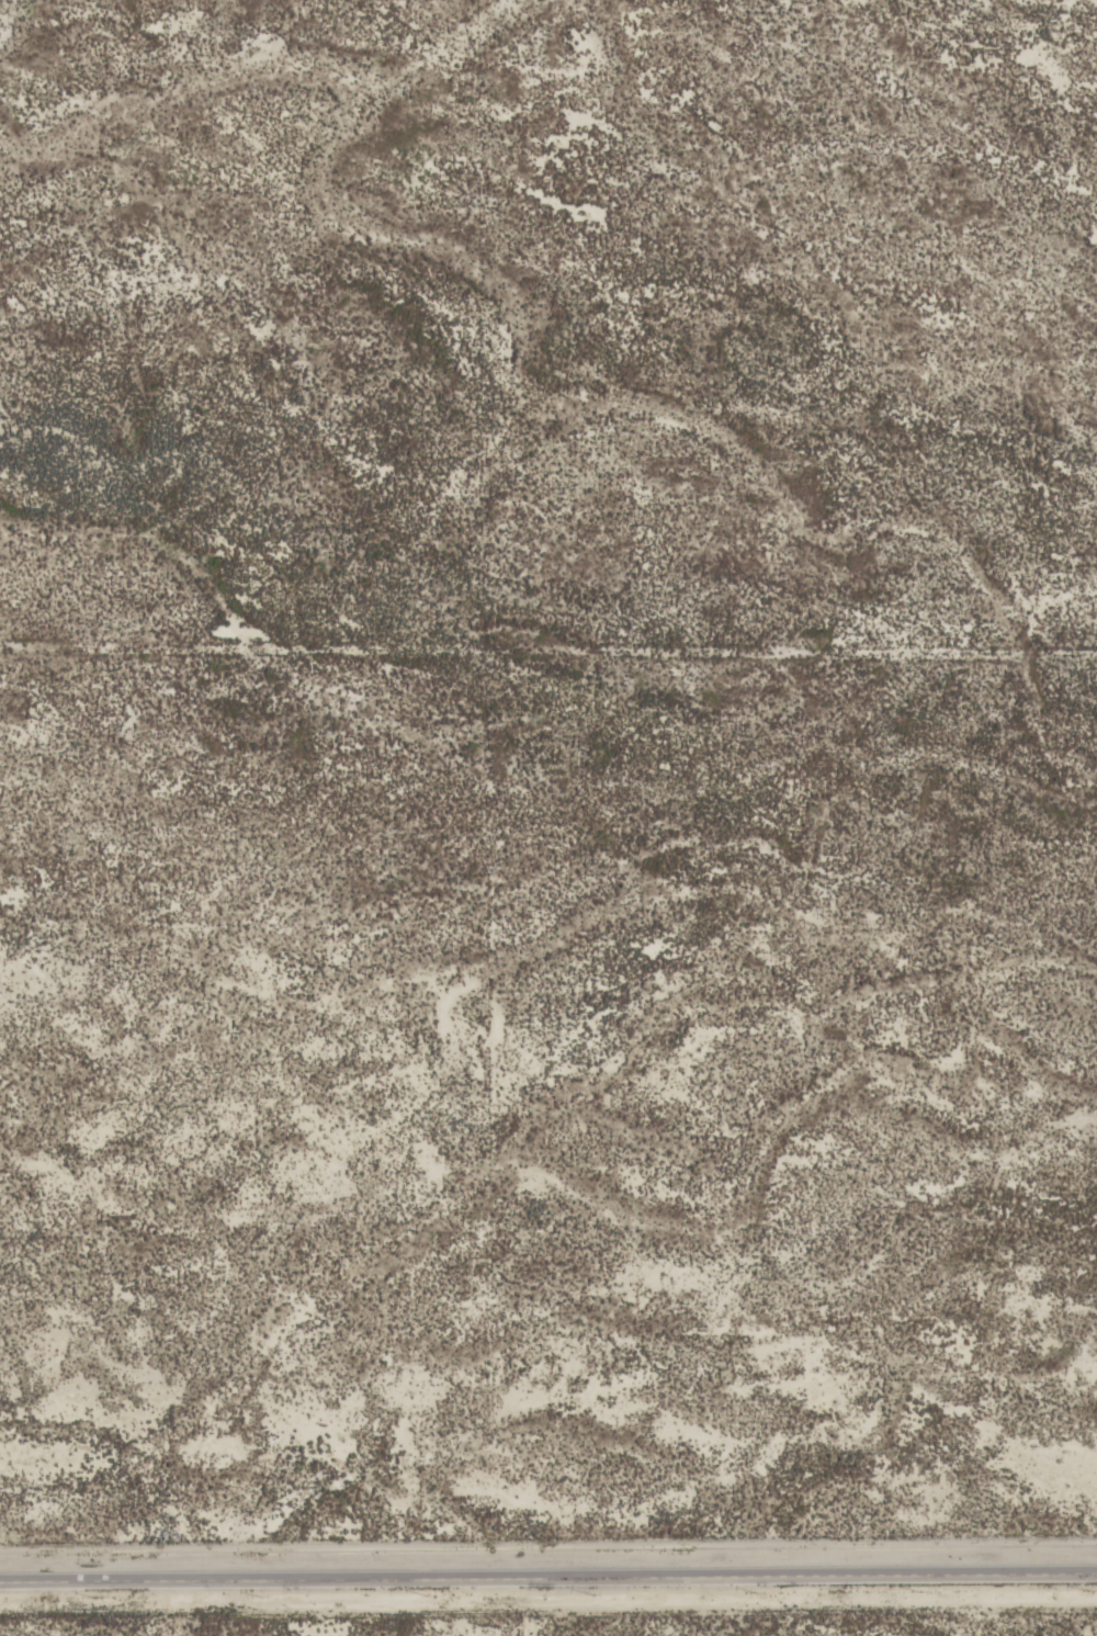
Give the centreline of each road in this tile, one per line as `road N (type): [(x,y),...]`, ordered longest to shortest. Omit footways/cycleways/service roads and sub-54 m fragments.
road 1 (tertiary): [(0,1584),(1096,1576)]

